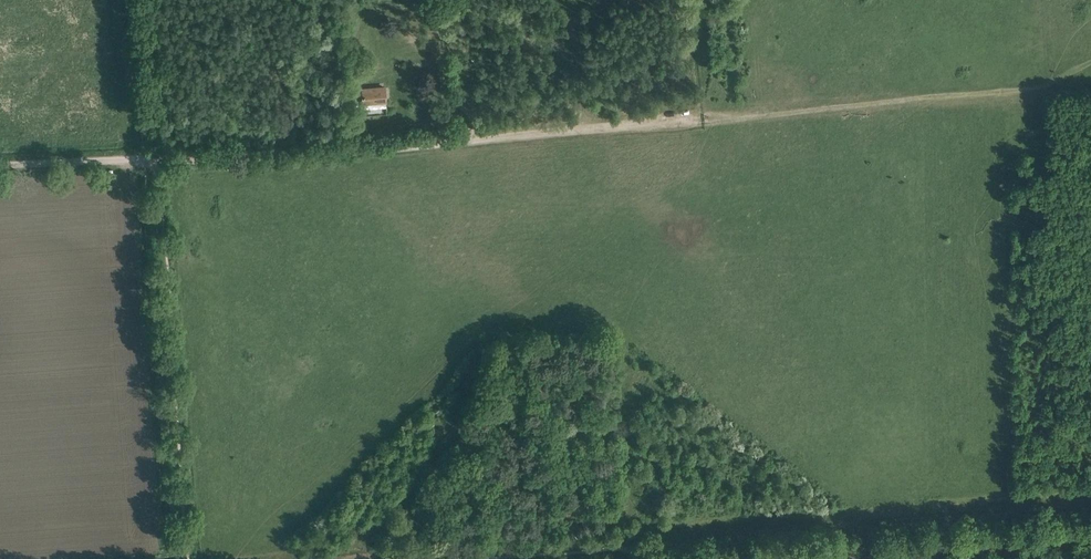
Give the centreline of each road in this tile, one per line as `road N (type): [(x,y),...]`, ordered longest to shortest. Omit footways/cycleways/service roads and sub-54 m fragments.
road 1 (track): [(156,159),(253,162),(760,114)]
road 2 (track): [(1090,512),(625,550)]
road 3 (unclassified): [(0,165),(156,159)]

